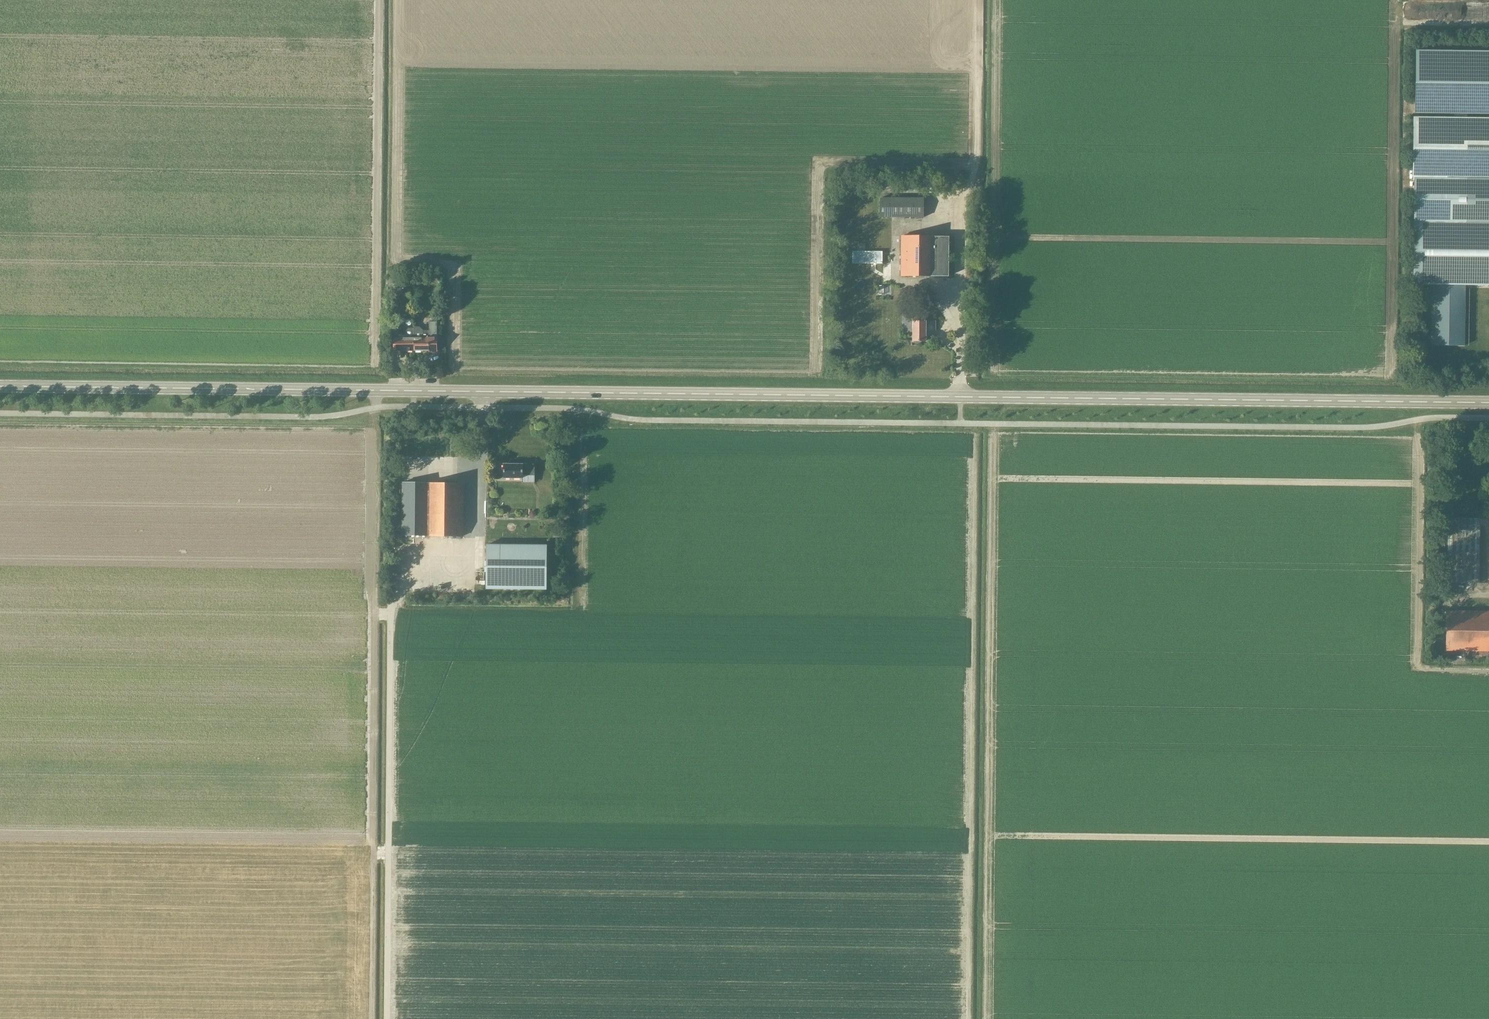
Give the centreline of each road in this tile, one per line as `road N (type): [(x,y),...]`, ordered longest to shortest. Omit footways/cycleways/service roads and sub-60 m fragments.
road 1 (secondary): [(1488,403),(0,386)]

